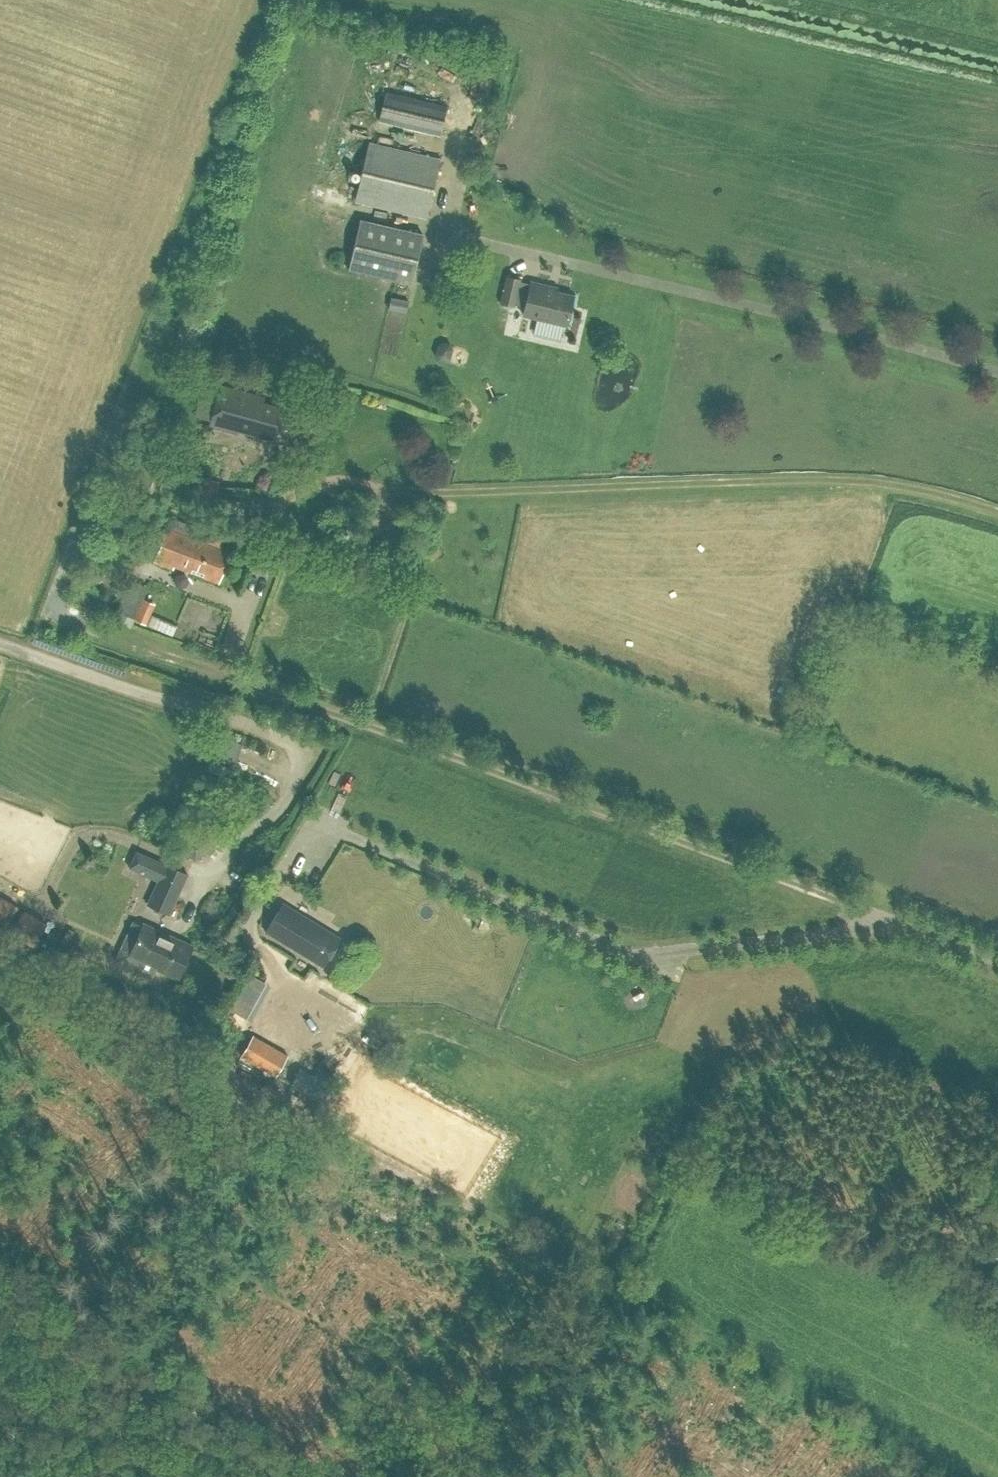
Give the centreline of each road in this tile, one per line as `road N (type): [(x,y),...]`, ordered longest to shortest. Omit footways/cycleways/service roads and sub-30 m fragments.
road 1 (unclassified): [(997,959),(228,675),(245,602)]
road 2 (track): [(997,514),(845,482),(409,497),(317,484),(298,495)]
road 3 (track): [(0,641),(294,743),(300,767),(270,815),(205,865)]
road 4 (track): [(168,1007),(159,1222)]

